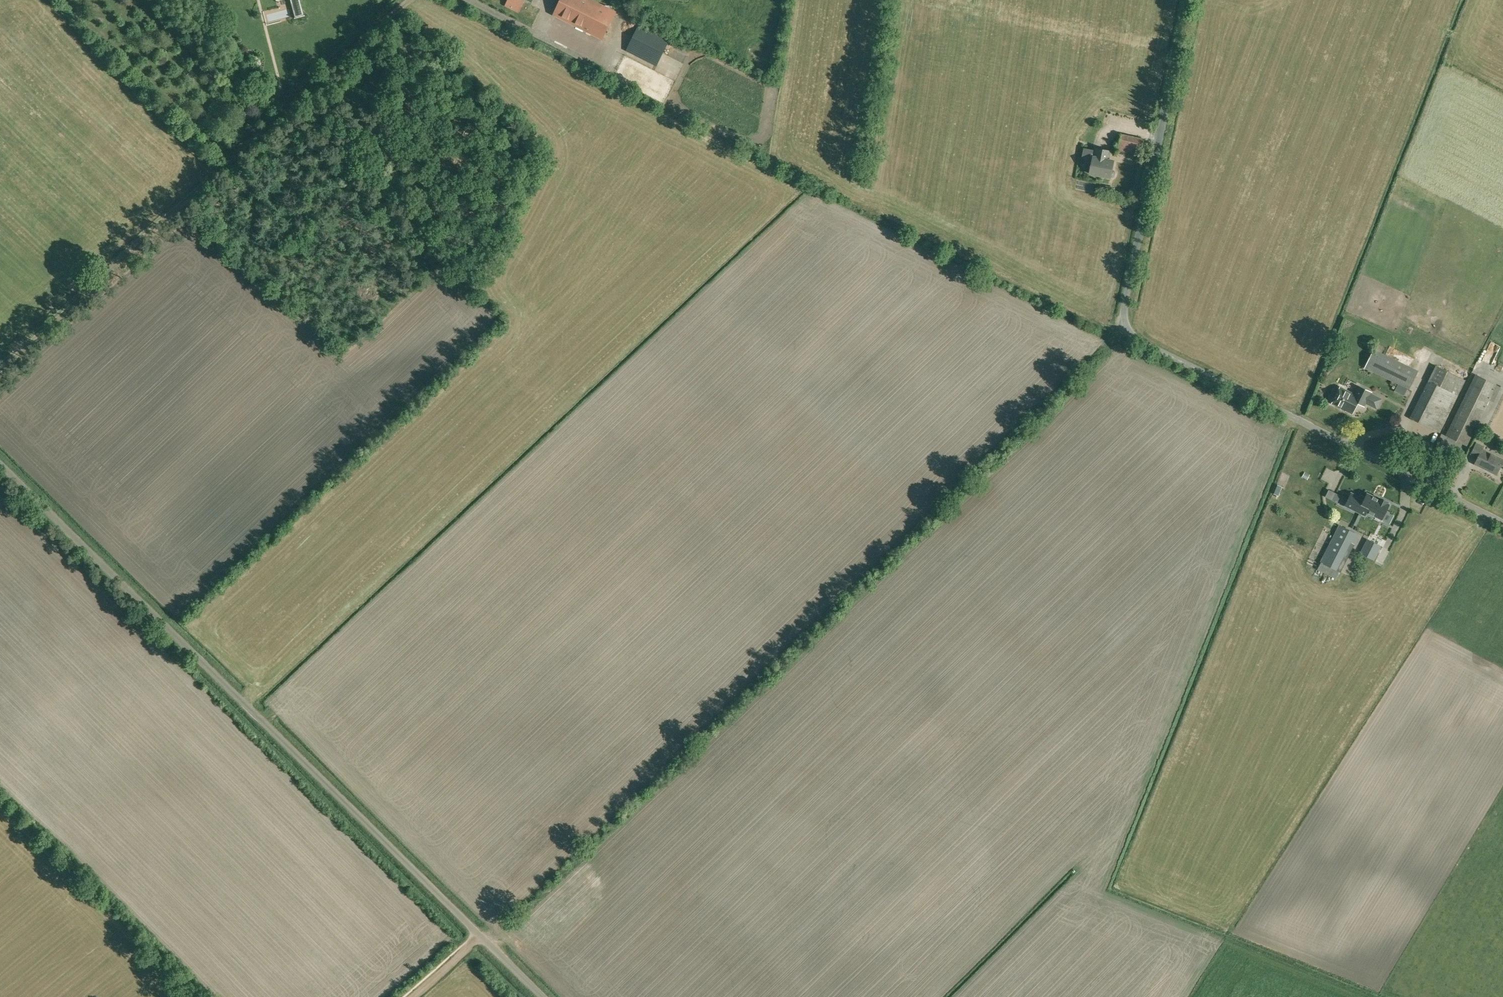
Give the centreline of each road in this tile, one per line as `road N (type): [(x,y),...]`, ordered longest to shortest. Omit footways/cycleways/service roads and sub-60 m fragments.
road 1 (unclassified): [(543,996),(0,460)]
road 2 (track): [(414,0),(0,364)]
road 3 (track): [(1502,523),(1124,326)]
road 4 (unclassified): [(1124,326),(1187,0)]

